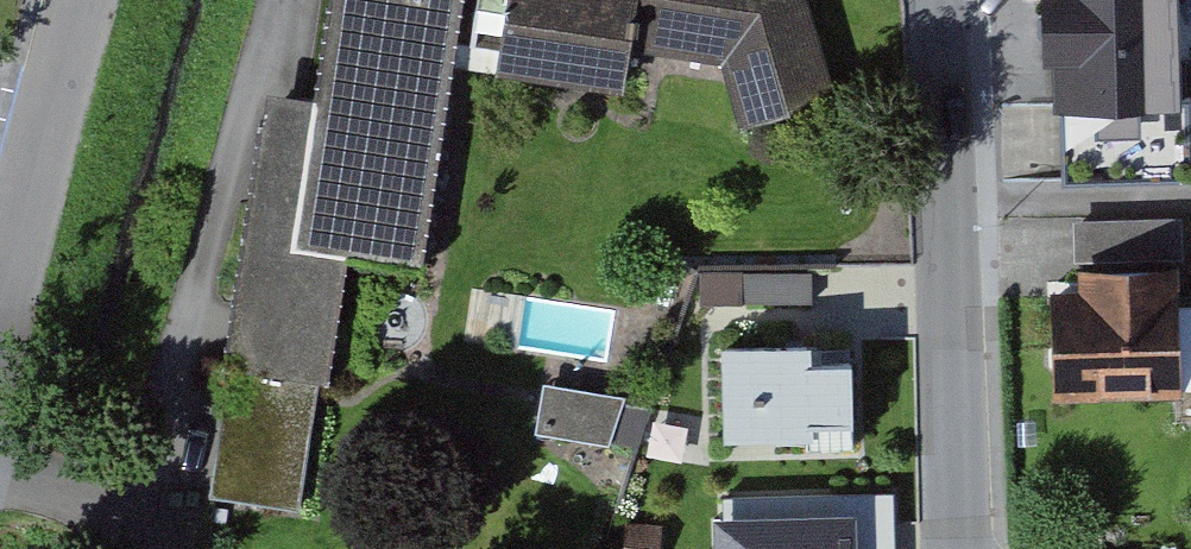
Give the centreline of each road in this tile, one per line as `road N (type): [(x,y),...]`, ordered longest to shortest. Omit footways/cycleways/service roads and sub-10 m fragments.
road 1 (residential): [(974,548),(955,0)]
road 2 (residential): [(295,0),(168,533)]
road 3 (residential): [(95,0),(0,354)]
road 4 (residential): [(168,533),(0,473)]

